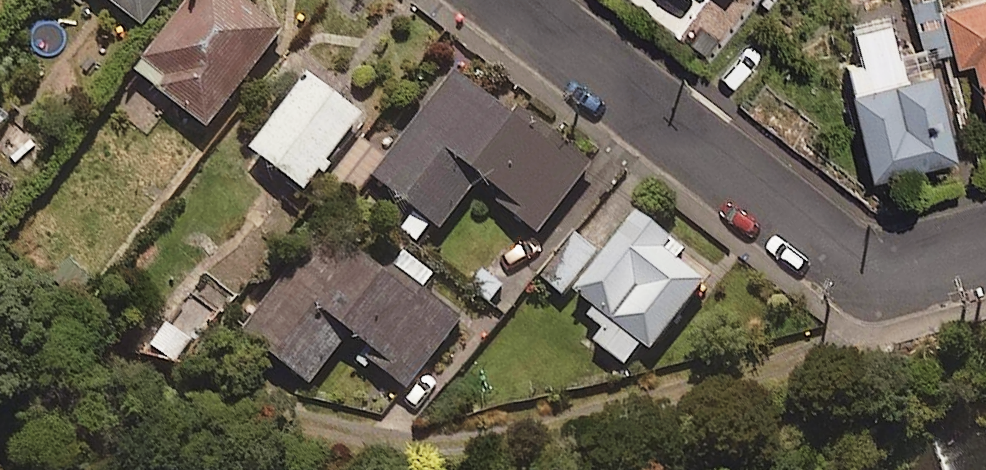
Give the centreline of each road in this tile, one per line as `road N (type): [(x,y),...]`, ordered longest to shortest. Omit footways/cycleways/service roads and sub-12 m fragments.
road 1 (residential): [(518,0),(883,283),(985,253)]

